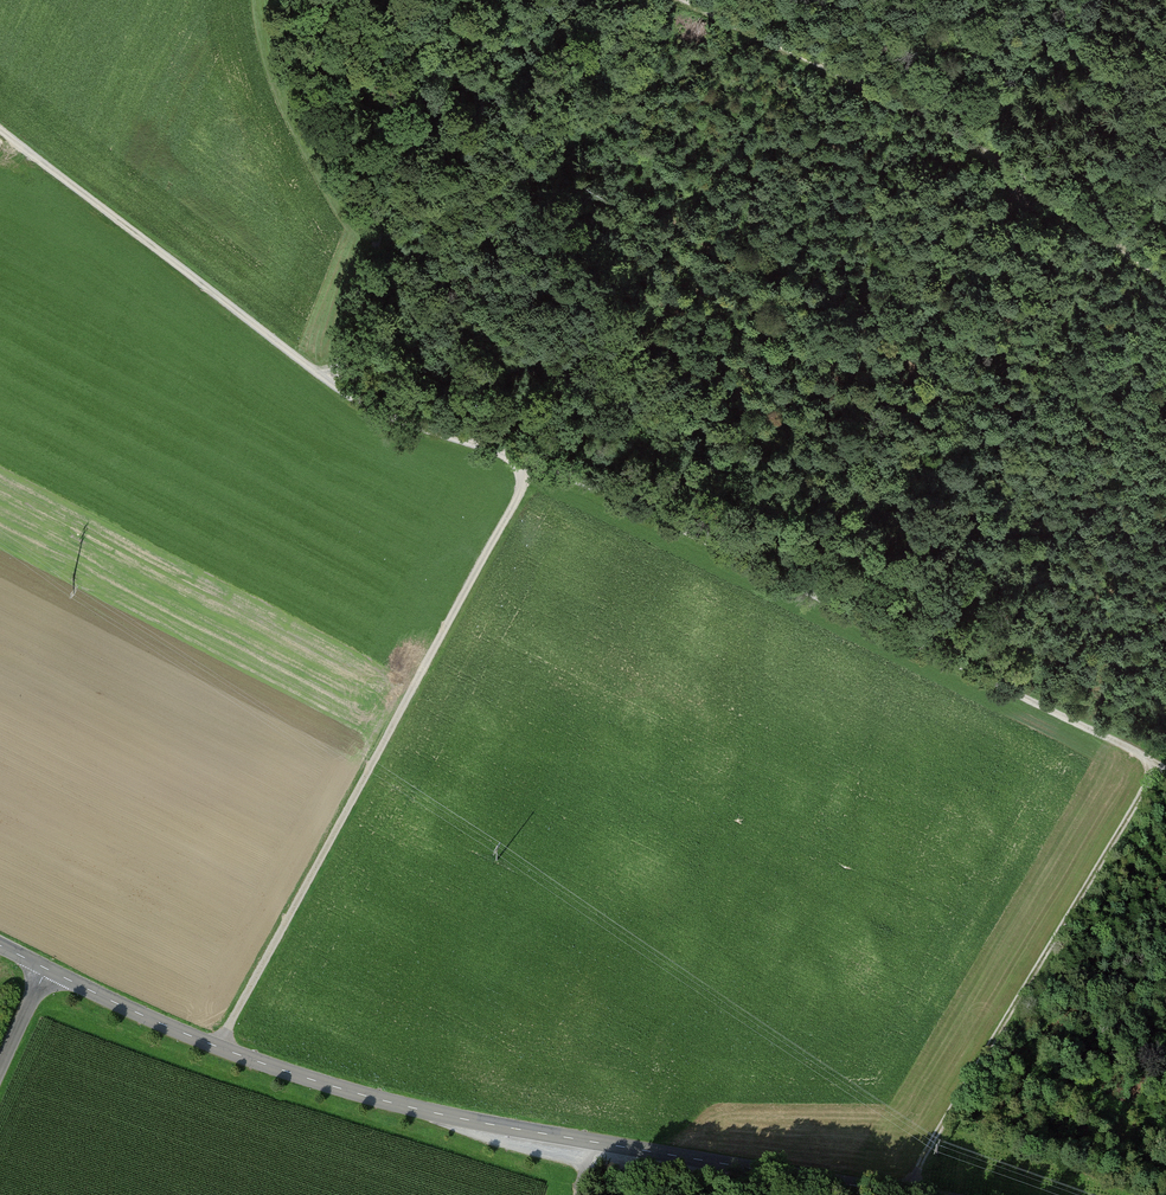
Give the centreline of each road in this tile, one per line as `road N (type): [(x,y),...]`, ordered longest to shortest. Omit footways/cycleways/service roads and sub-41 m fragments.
road 1 (tertiary): [(922,1194),(380,1101),(218,1048),(46,968)]
road 2 (track): [(536,470),(1165,756)]
road 3 (track): [(218,1048),(536,470)]
road 4 (track): [(457,0),(329,380),(386,413),(536,470)]
road 5 (track): [(676,0),(912,109),(1165,278)]
road 6 (track): [(1161,753),(908,1193)]
road 7 (track): [(329,380),(0,132)]

